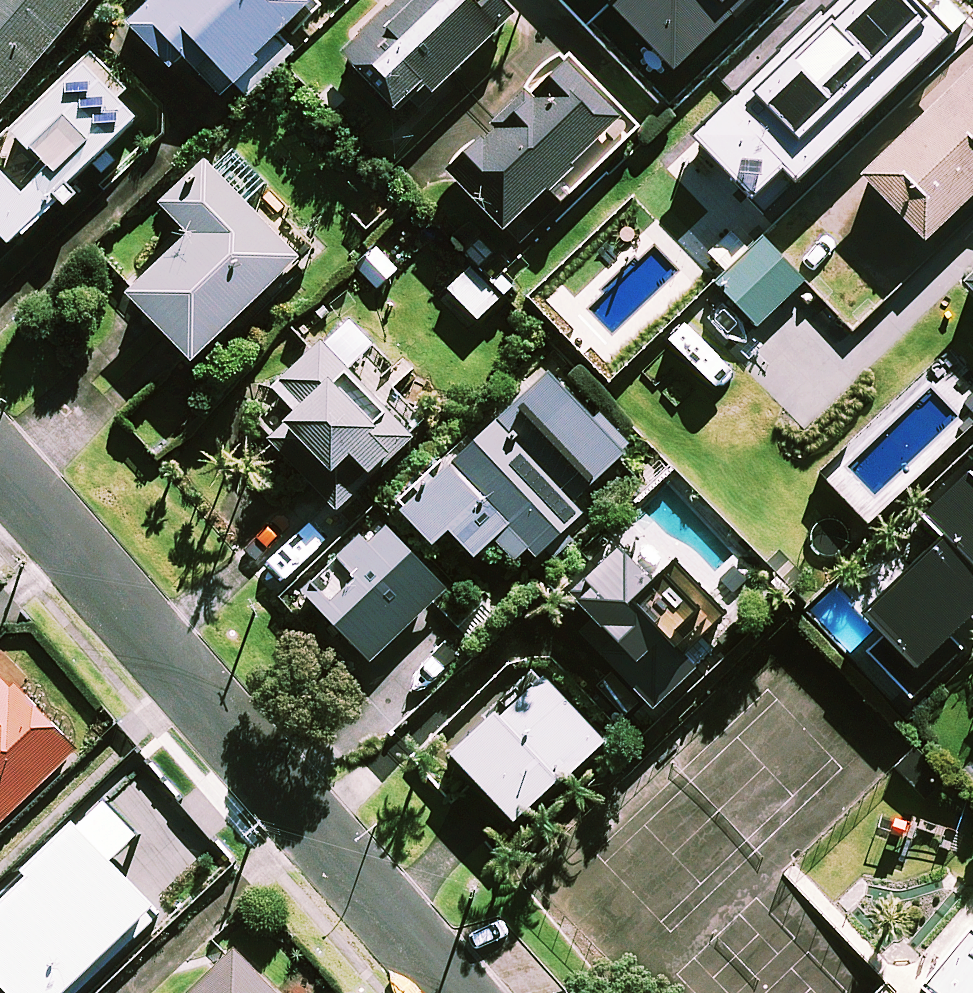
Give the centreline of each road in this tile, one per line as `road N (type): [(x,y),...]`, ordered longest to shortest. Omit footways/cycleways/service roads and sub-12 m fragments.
road 1 (residential): [(0,464),(468,992)]

